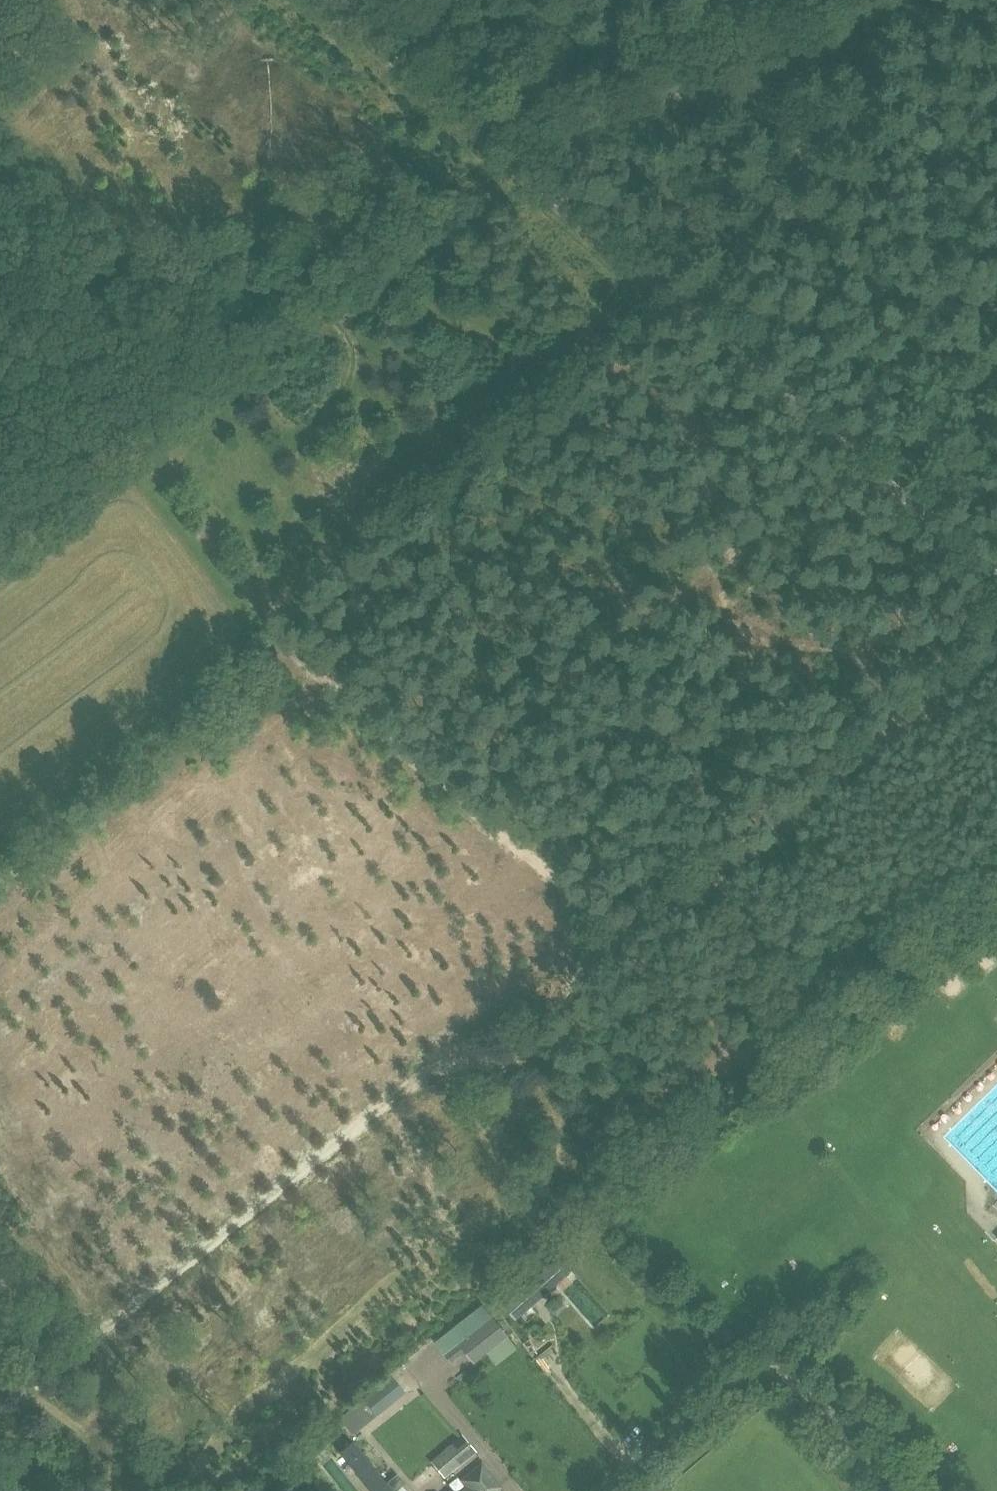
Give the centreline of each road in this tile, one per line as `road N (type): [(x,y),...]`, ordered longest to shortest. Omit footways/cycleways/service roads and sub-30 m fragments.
road 1 (unclassified): [(996,577),(321,0)]
road 2 (track): [(277,635),(302,447),(335,407),(352,357),(335,319),(393,291),(518,166)]
road 3 (unclassified): [(911,1490),(813,1391),(766,1374),(622,1490)]

